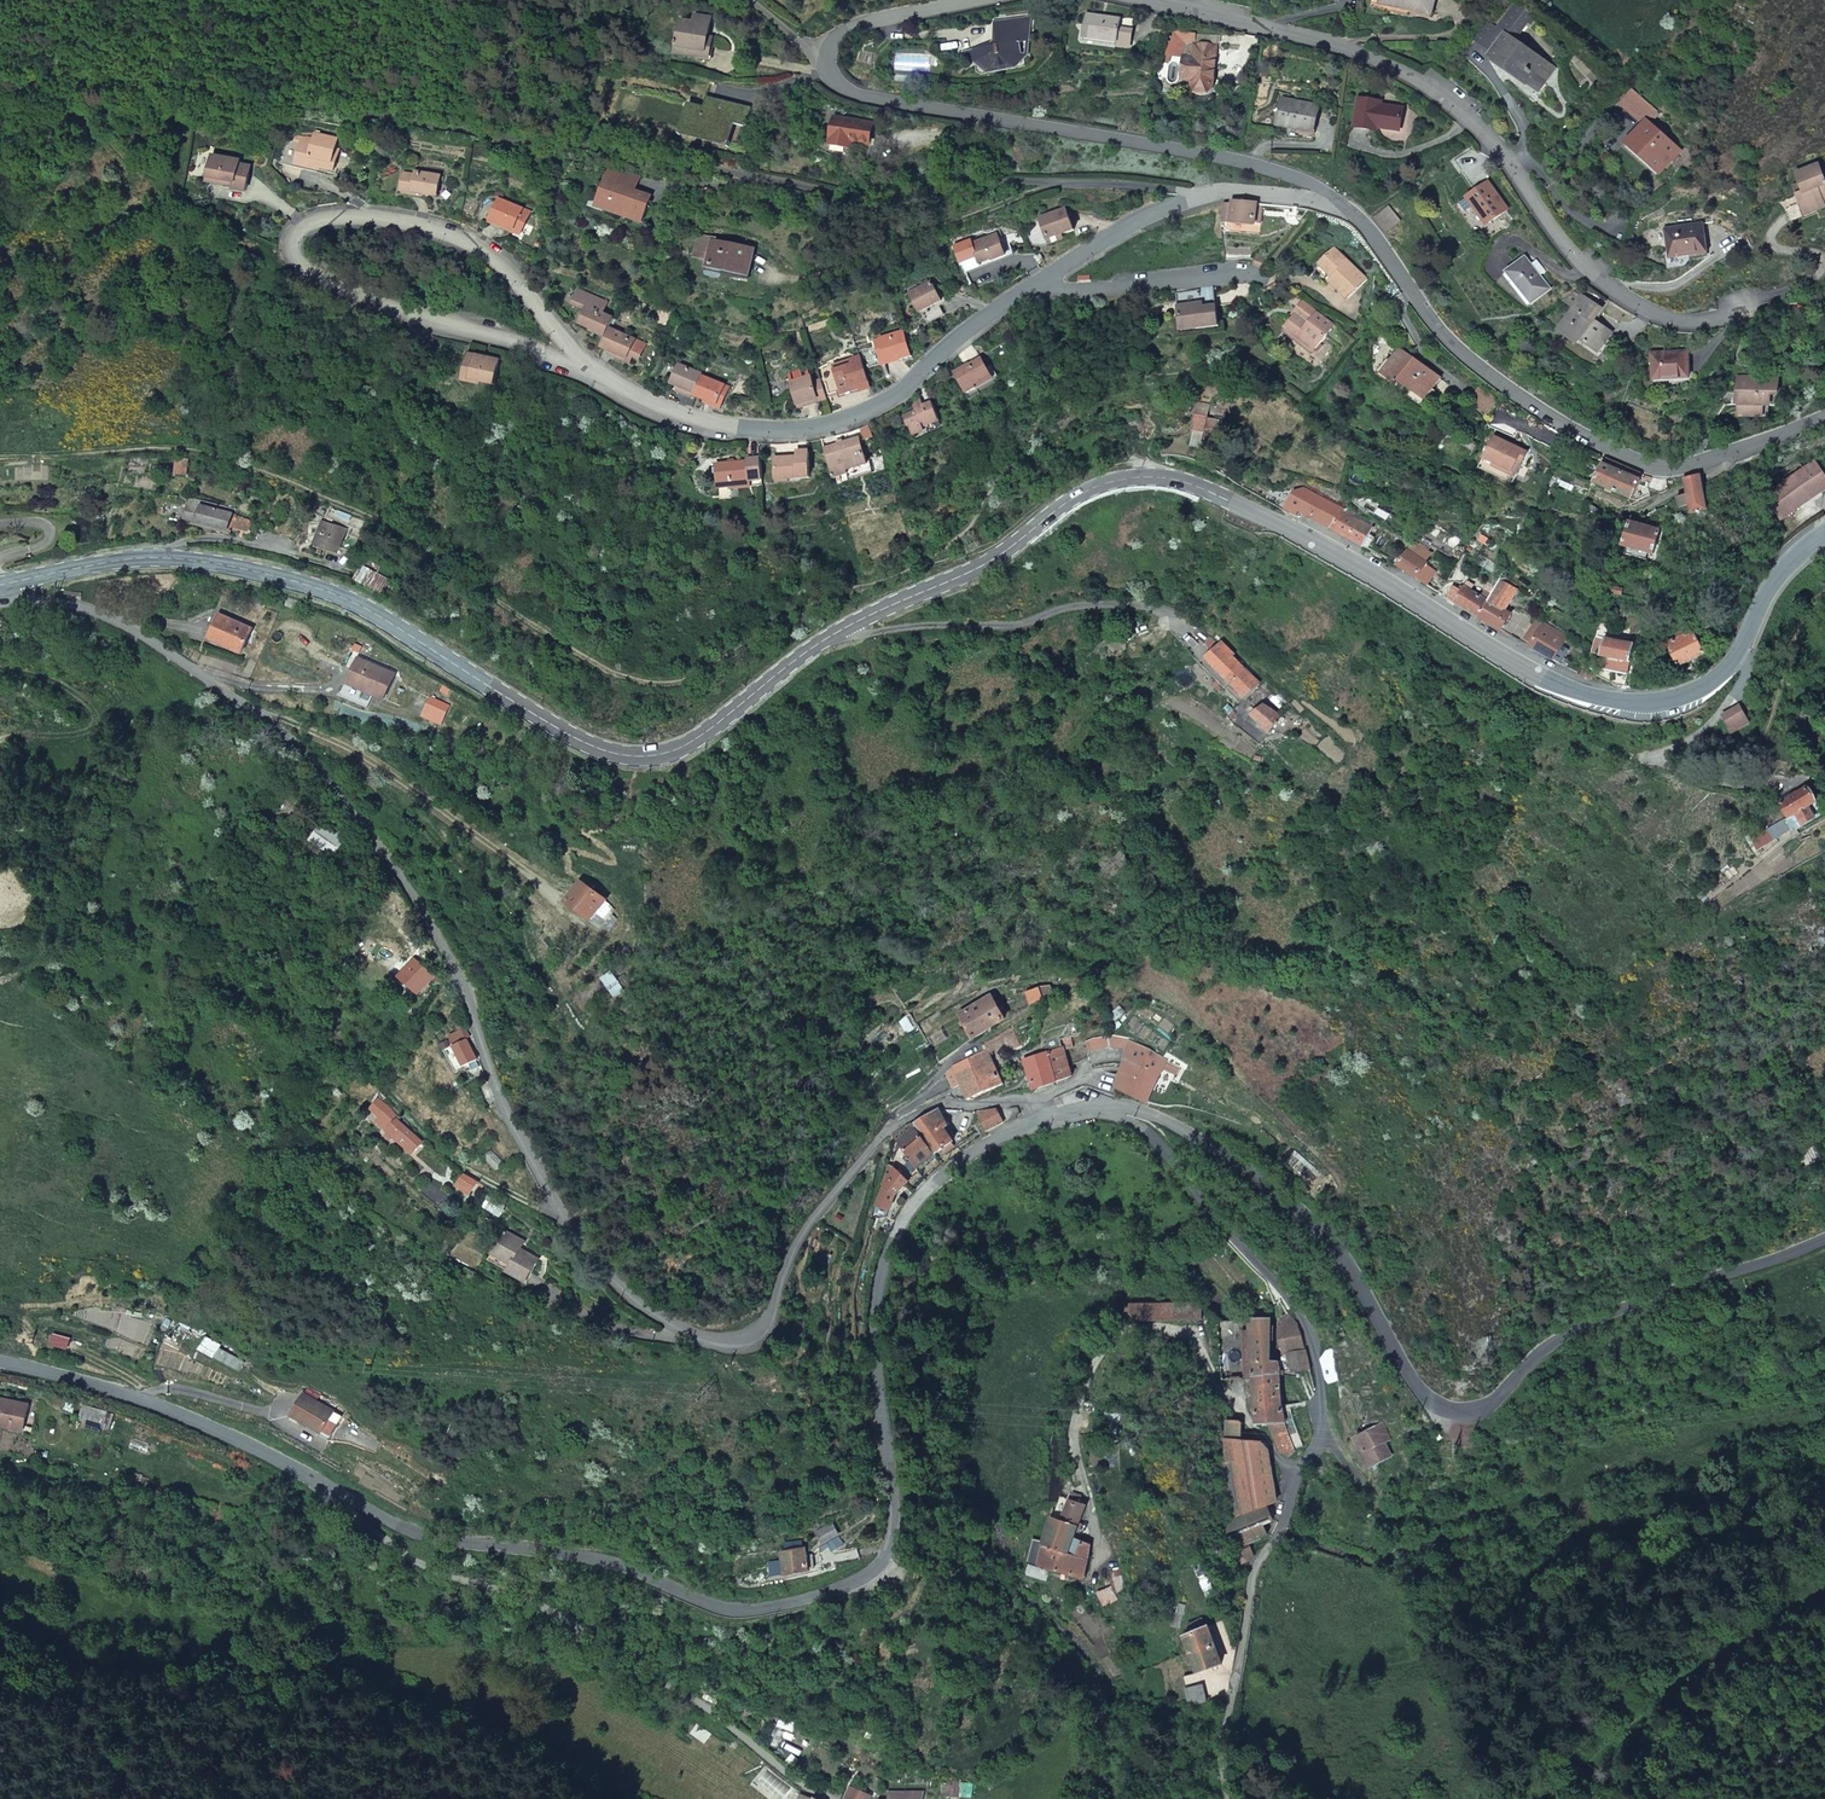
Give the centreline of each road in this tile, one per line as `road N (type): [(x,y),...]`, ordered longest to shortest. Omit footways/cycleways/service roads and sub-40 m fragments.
road 1 (secondary): [(9,583),(160,558),(298,583),(355,603),(575,738),(612,752),(654,755),(701,739),(838,632),(991,559),(1070,498),(1117,481),(1150,476),(1192,483),(1328,547),(1539,676),(1608,701),(1662,708),(1699,694),(1730,668),(1770,587),(1824,533)]
road 2 (unclassified): [(1057,1121),(1033,1100),(940,1103),(883,1134),(798,1238),(764,1329),(748,1341),(691,1336),(643,1316),(575,1244),(546,1189),(484,1054),(450,952),(378,844),(279,722),(121,623),(24,596),(9,583)]
road 3 (tertiary): [(0,1362),(173,1412),(407,1530),(606,1561),(727,1610),(802,1601),(875,1570),(896,1526),(876,1335),(883,1273),(907,1213),(945,1173),(998,1137),(1057,1121)]
road 4 (tertiary): [(1101,1109),(1147,1113),(1283,1196),(1350,1266),(1431,1403),(1454,1413),(1480,1411),(1558,1340),(1611,1314),(1824,1239)]
road 5 (unclassified): [(1101,1109),(1144,1128),(1163,1148),(1311,1333),(1320,1443),(1288,1481),(1281,1525),(1252,1572),(1235,1692),(1220,1732),(1231,1798)]
road 6 (residential): [(1344,204),(1275,169),(1215,153),(850,93),(818,66),(820,47),(846,28),(963,0)]
road 7 (residential): [(1152,0),(1353,46),(1399,68),(1491,135),(1600,278),(1676,319),(1741,305)]
road 8 (residential): [(588,371),(297,269),(288,241),(305,220),(346,210),(392,214),(456,231),(503,259),(540,300)]
road 9 (residential): [(1824,417),(1692,463),(1643,462),(1579,432),(1437,330),(1344,204)]
road 10 (residential): [(1020,294),(878,411),(795,431),(697,426),(588,371)]
road 11 (track): [(1485,1798),(1798,1597),(1824,1587)]
road 12 (residential): [(1344,204),(1213,192),(1129,225),(1020,294)]
road 13 (residential): [(1020,294),(1248,274)]

